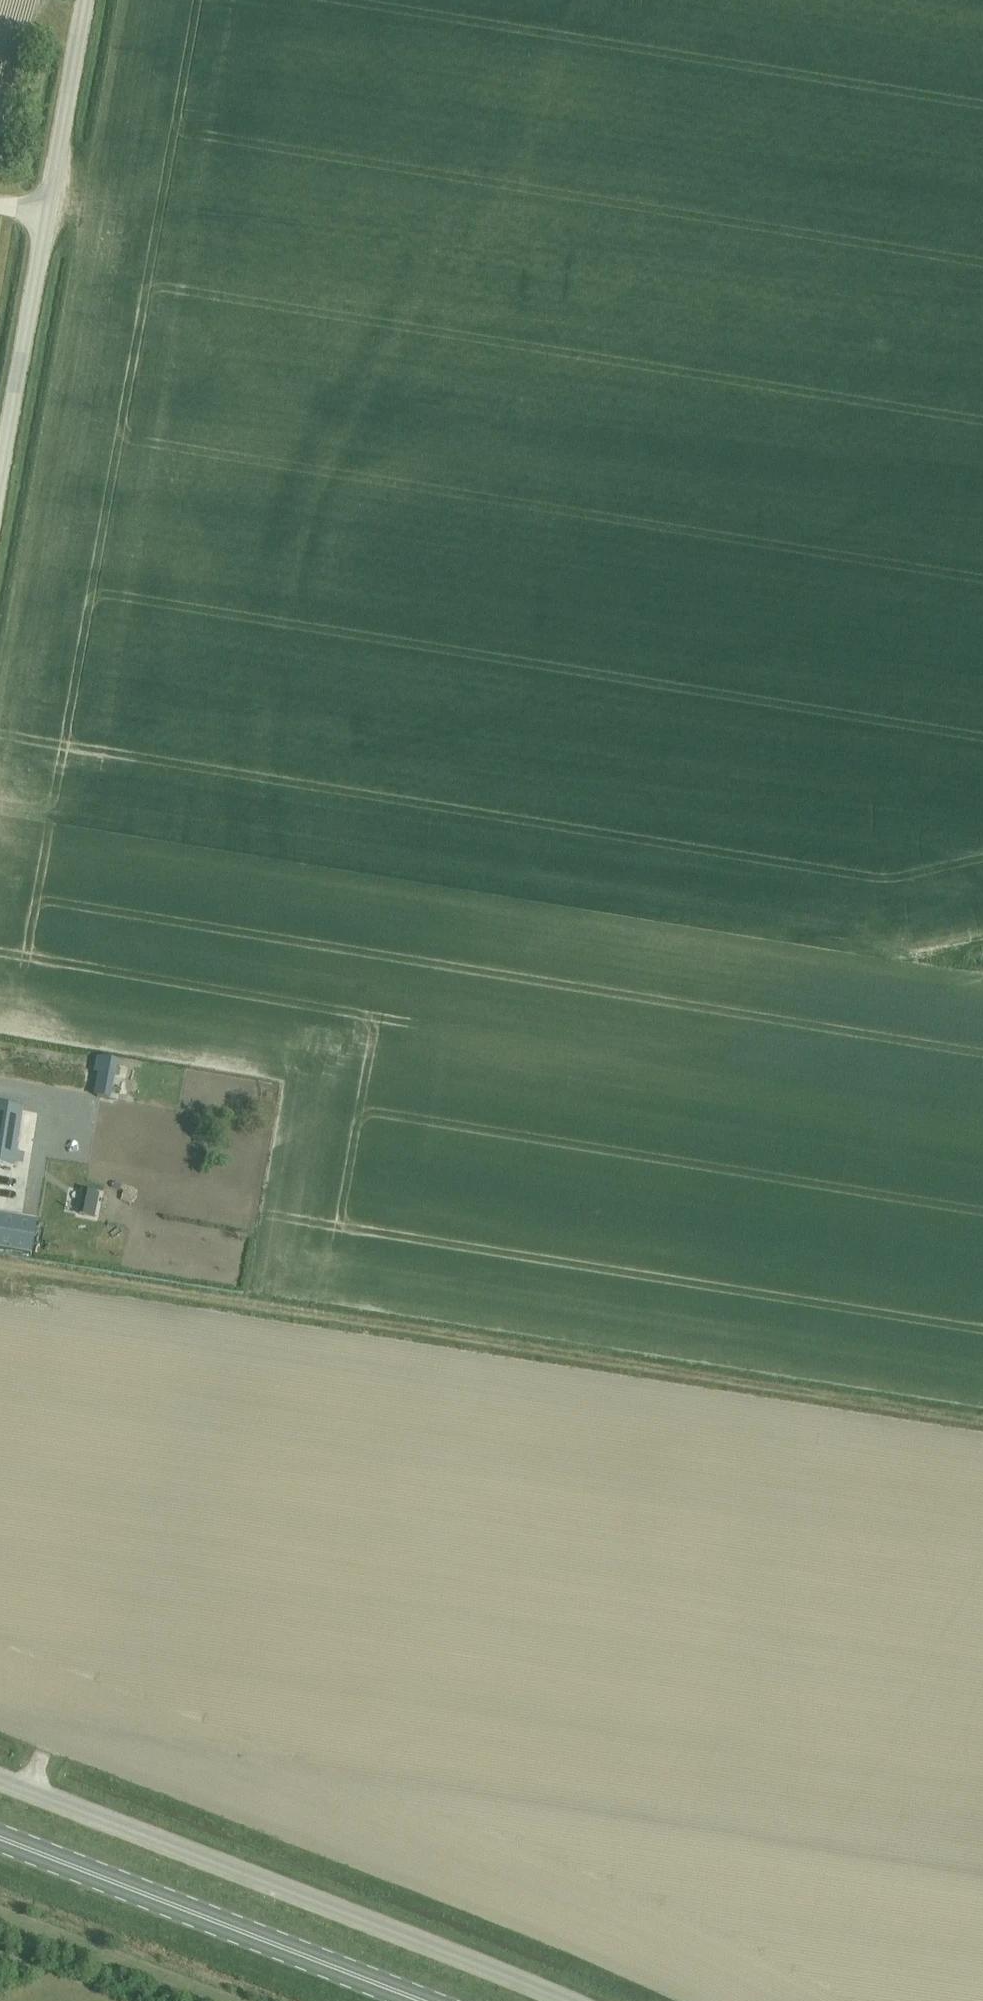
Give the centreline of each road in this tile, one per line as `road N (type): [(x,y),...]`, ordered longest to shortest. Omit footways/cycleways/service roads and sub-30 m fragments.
road 1 (track): [(0,1267),(982,1429)]
road 2 (unclassified): [(0,1779),(573,2000)]
road 3 (unclassified): [(0,477),(87,0)]
road 4 (primary): [(0,1839),(415,2000)]

